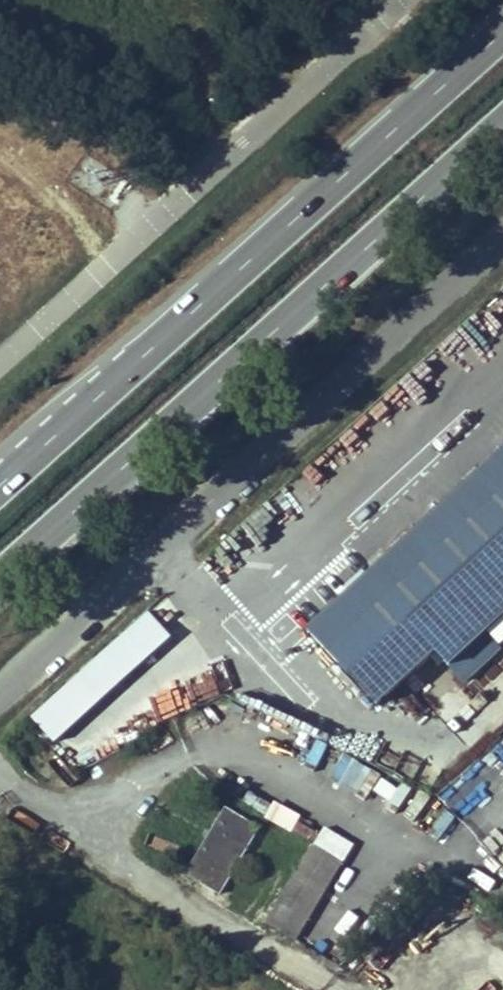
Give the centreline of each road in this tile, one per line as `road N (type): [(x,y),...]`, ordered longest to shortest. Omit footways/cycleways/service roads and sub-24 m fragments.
road 1 (primary): [(0,568),(502,109)]
road 2 (primary): [(502,29),(0,485)]
road 3 (unclassified): [(0,690),(502,238)]
road 4 (unclassified): [(0,351),(390,0)]

